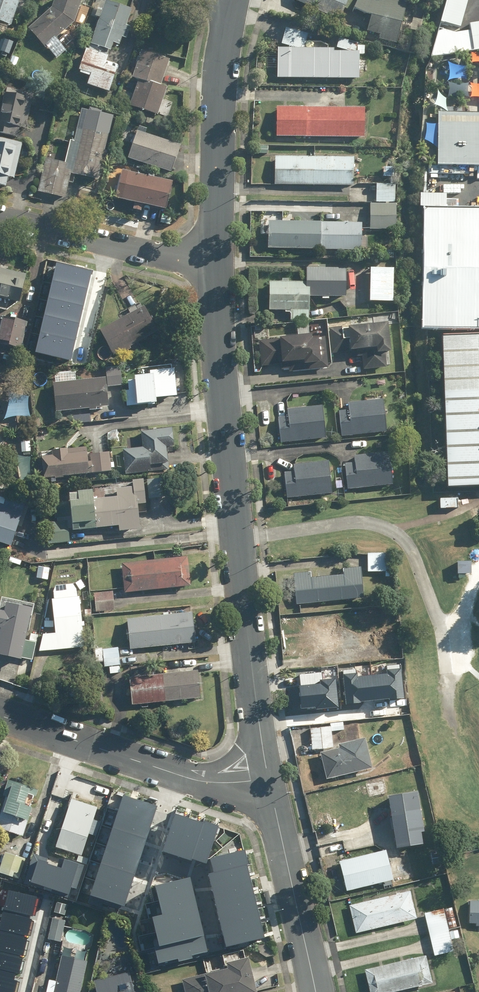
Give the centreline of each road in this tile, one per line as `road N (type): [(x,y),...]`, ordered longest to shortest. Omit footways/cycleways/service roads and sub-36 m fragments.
road 1 (residential): [(211,272),(268,777)]
road 2 (residential): [(229,0),(211,272)]
road 3 (residential): [(268,777),(316,991)]
road 4 (residential): [(211,272),(0,216)]
road 5 (residential): [(175,775),(0,716)]

